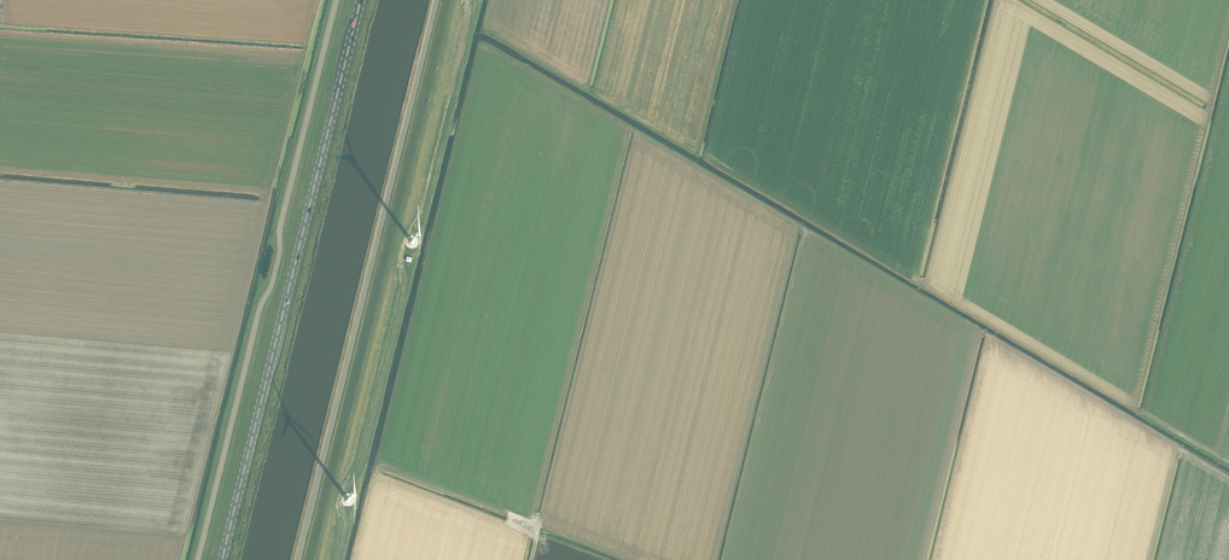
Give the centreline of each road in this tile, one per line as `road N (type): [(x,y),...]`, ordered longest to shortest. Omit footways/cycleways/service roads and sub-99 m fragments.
road 1 (primary): [(222,559),(362,0)]
road 2 (unclassified): [(298,559),(437,0)]
road 3 (unclassified): [(197,559),(336,0)]

